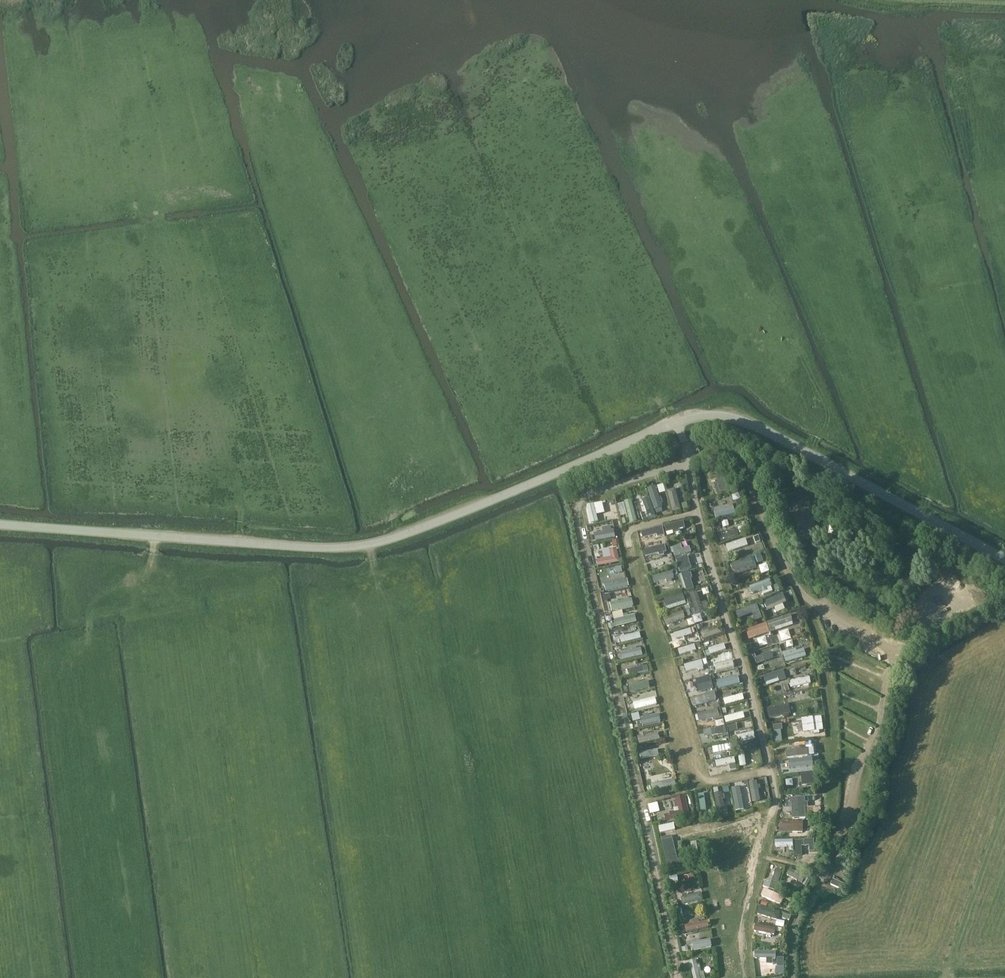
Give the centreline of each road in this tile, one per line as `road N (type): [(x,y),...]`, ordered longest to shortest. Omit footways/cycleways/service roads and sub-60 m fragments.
road 1 (unclassified): [(0,525),(352,547),(429,526),(706,416),(760,431),(1004,559)]

